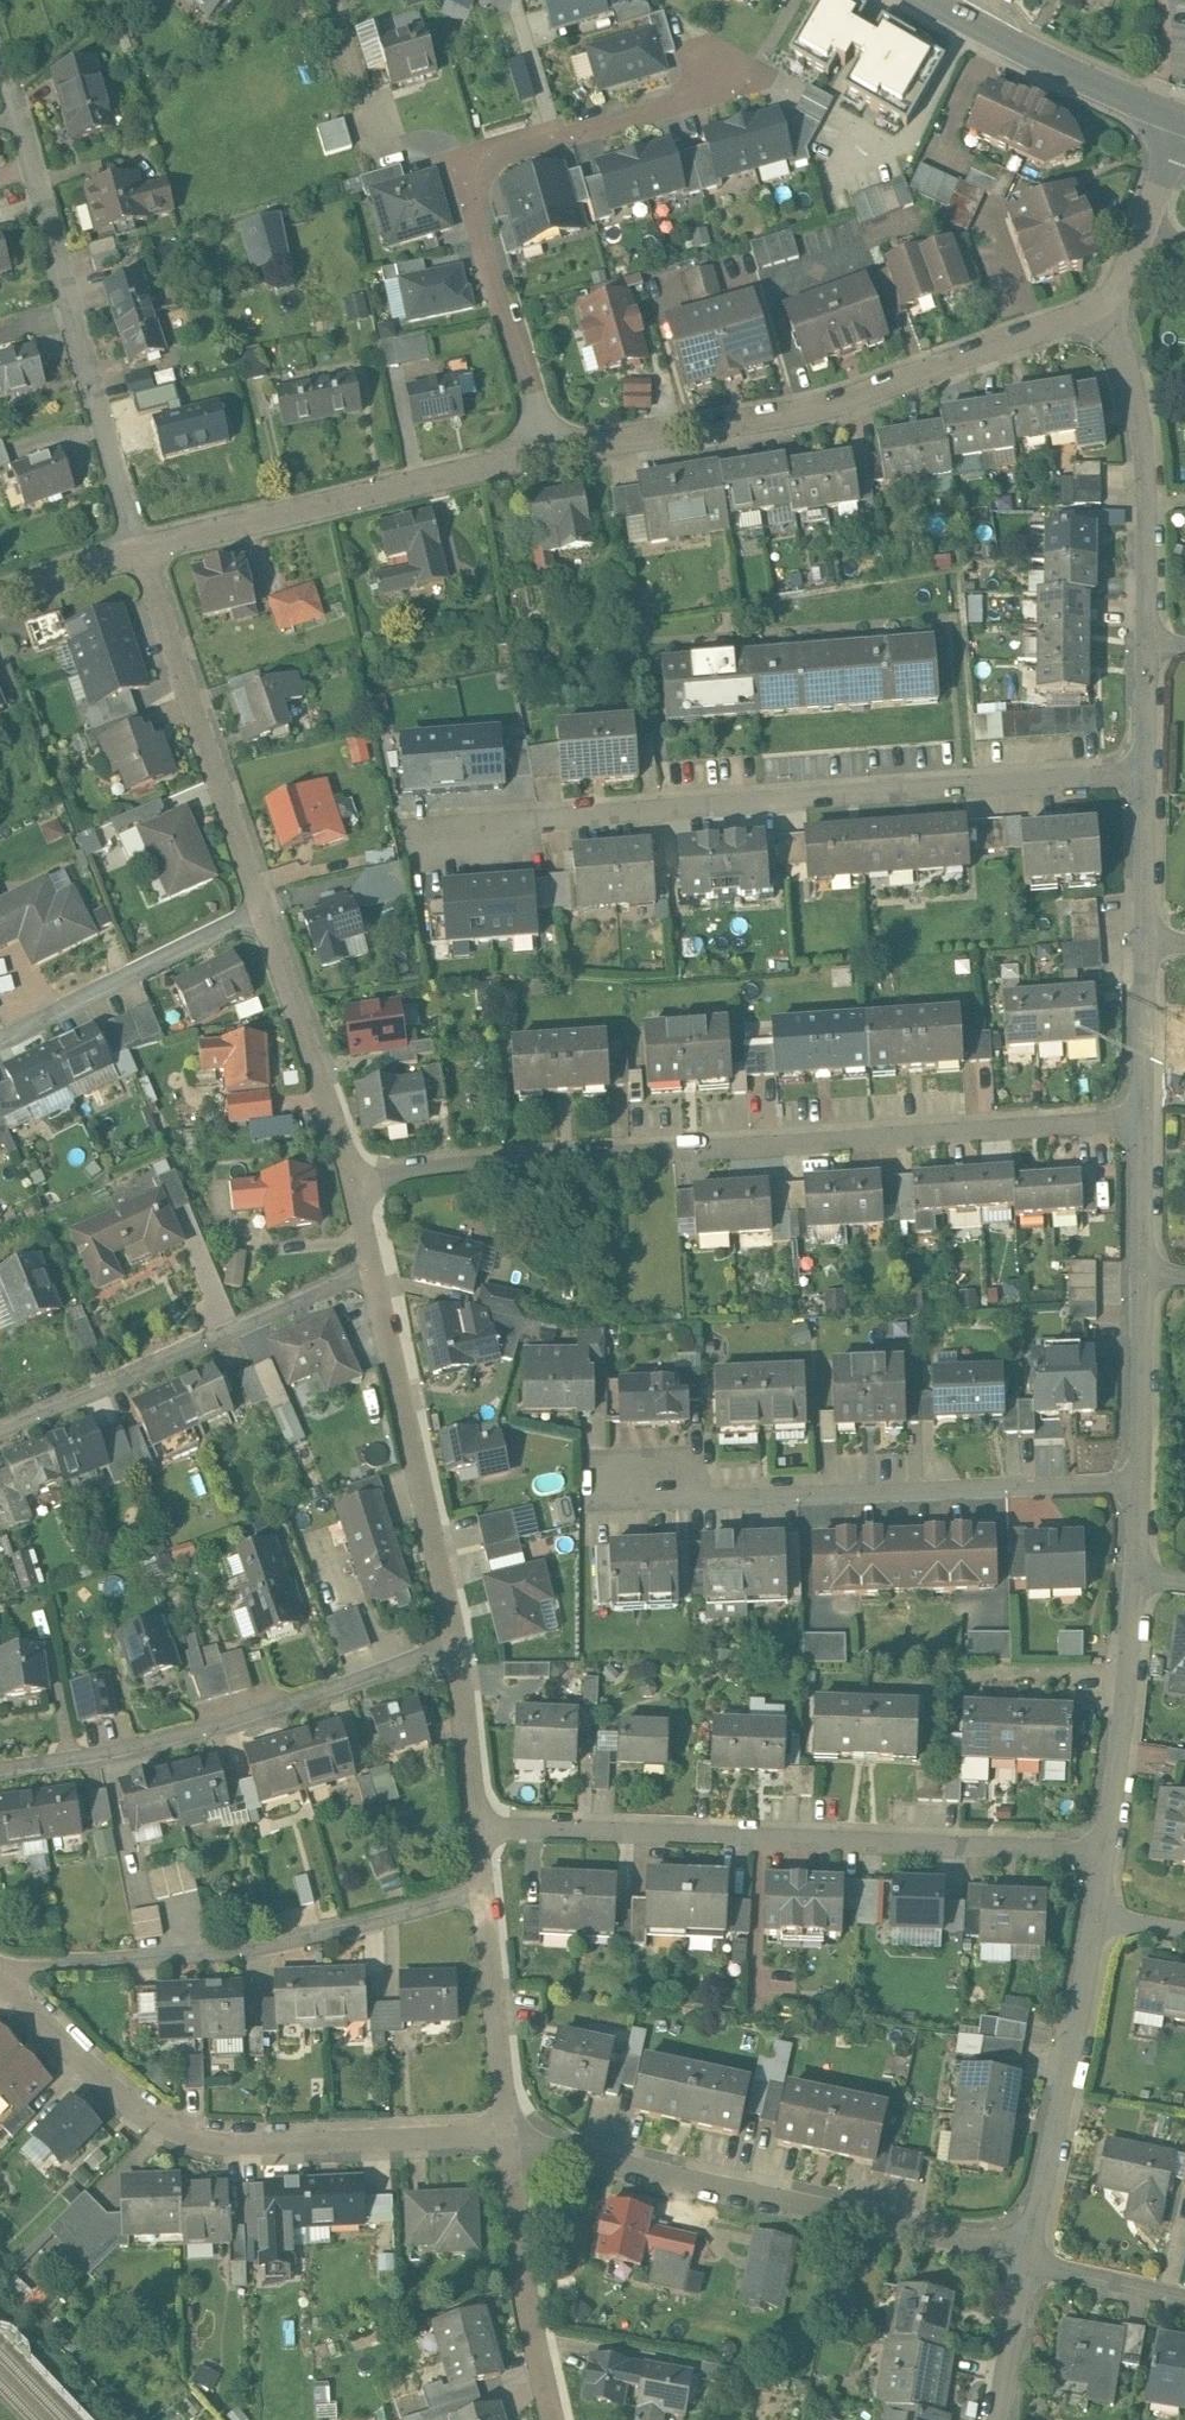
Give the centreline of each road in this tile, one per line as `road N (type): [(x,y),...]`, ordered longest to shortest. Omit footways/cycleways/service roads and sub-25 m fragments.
road 1 (residential): [(1144,1121),(356,1172)]
road 2 (residential): [(462,821),(1140,765)]
road 3 (residential): [(548,455),(476,199),(482,171),(505,152),(752,77),(798,0)]
road 4 (residential): [(483,1826),(1108,1852)]
road 5 (residential): [(0,1973),(149,2118),(220,2144),(512,2138)]
road 6 (residential): [(548,455),(854,399),(1102,308)]
road 7 (residential): [(512,2138),(1031,2262)]
road 8 (residential): [(627,1495),(1136,1480)]
road 9 (residential): [(488,1890),(296,1942),(162,1961),(0,1966)]
road 10 (residential): [(5,74),(140,549)]
road 11 (residential): [(458,1644),(96,1755),(0,1770)]
road 12 (residential): [(140,549),(548,455)]
road 13 (residential): [(379,1262),(0,1427)]
road 14 (residential): [(379,1262),(458,1644)]
road 15 (residential): [(140,549),(262,914)]
road 16 (residential): [(1031,2262),(1098,1919)]
road 17 (residential): [(1142,641),(1143,428),(1102,308)]
road 18 (residential): [(262,914),(0,1038)]
road 19 (residential): [(512,2138),(537,2338),(558,2419)]
road 20 (secondary): [(935,0),(1184,121)]
road 21 (residential): [(1108,1852),(1133,1578)]
road 22 (residential): [(262,914),(356,1172)]
road 23 (residential): [(488,1890),(512,2138)]
road 24 (residential): [(1136,1480),(1141,1266)]
road 25 (residential): [(458,1644),(483,1826)]
road 26 (residential): [(1144,1121),(1145,939)]
road 27 (residential): [(1145,939),(1140,765)]
road 28 (residential): [(1003,2419),(1031,2262)]
road 29 (residential): [(1031,2262),(1184,2296)]
road 30 (residential): [(0,599),(140,549)]
road 31 (residential): [(1141,1266),(1144,1121)]
road 32 (residential): [(1138,239),(1184,121)]
road 33 (residential): [(1140,765),(1142,641)]

